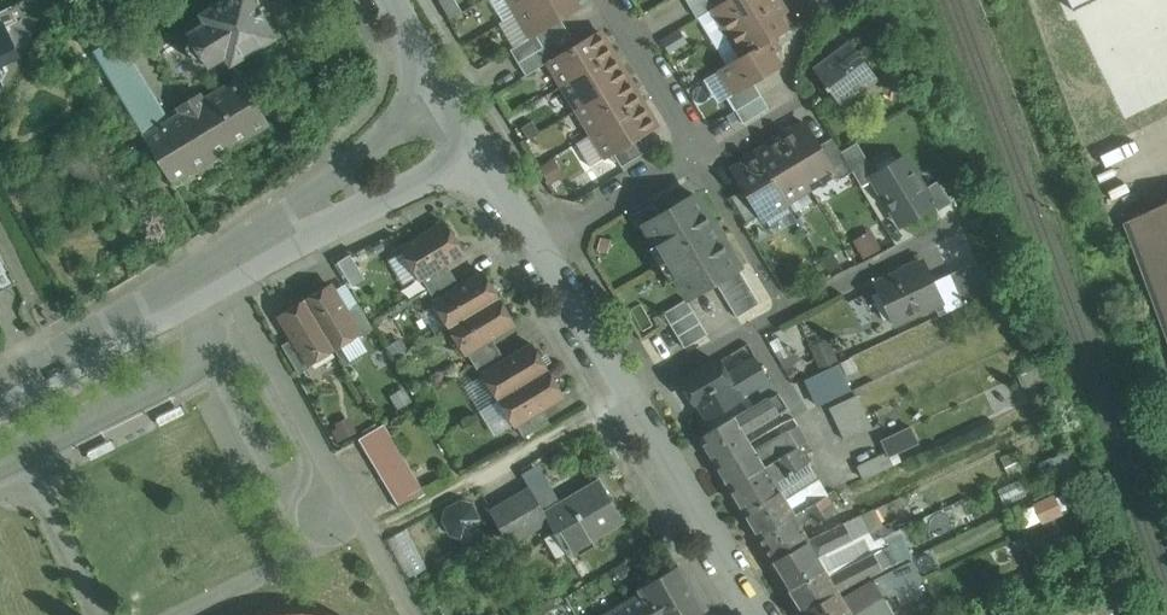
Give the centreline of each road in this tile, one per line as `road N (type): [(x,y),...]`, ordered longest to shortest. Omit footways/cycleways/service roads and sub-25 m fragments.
road 1 (residential): [(0,393),(231,270),(458,128)]
road 2 (residential): [(539,253),(703,156),(608,0)]
road 3 (residential): [(622,394),(949,231)]
road 4 (residential): [(622,394),(757,614)]
road 5 (residential): [(539,253),(622,394)]
road 6 (residential): [(458,128),(539,253)]
road 7 (residential): [(383,0),(458,128)]

